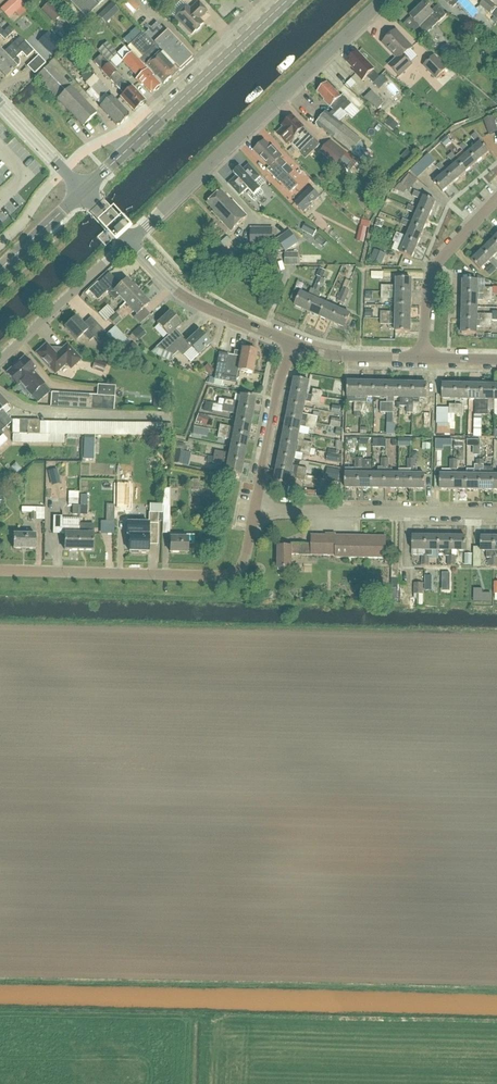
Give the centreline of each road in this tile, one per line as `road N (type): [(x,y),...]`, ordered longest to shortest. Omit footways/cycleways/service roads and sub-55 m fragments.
road 1 (unclassified): [(129,241),(383,0)]
road 2 (residential): [(0,571),(236,572),(255,509)]
road 3 (secondary): [(82,190),(288,0)]
road 4 (residential): [(496,514),(255,509)]
road 5 (residential): [(292,343),(189,300),(129,241)]
road 6 (residential): [(424,359),(433,271),(496,200)]
road 7 (unclassified): [(0,360),(129,241)]
road 8 (residential): [(255,509),(292,343)]
road 9 (residential): [(424,359),(322,354),(292,343)]

